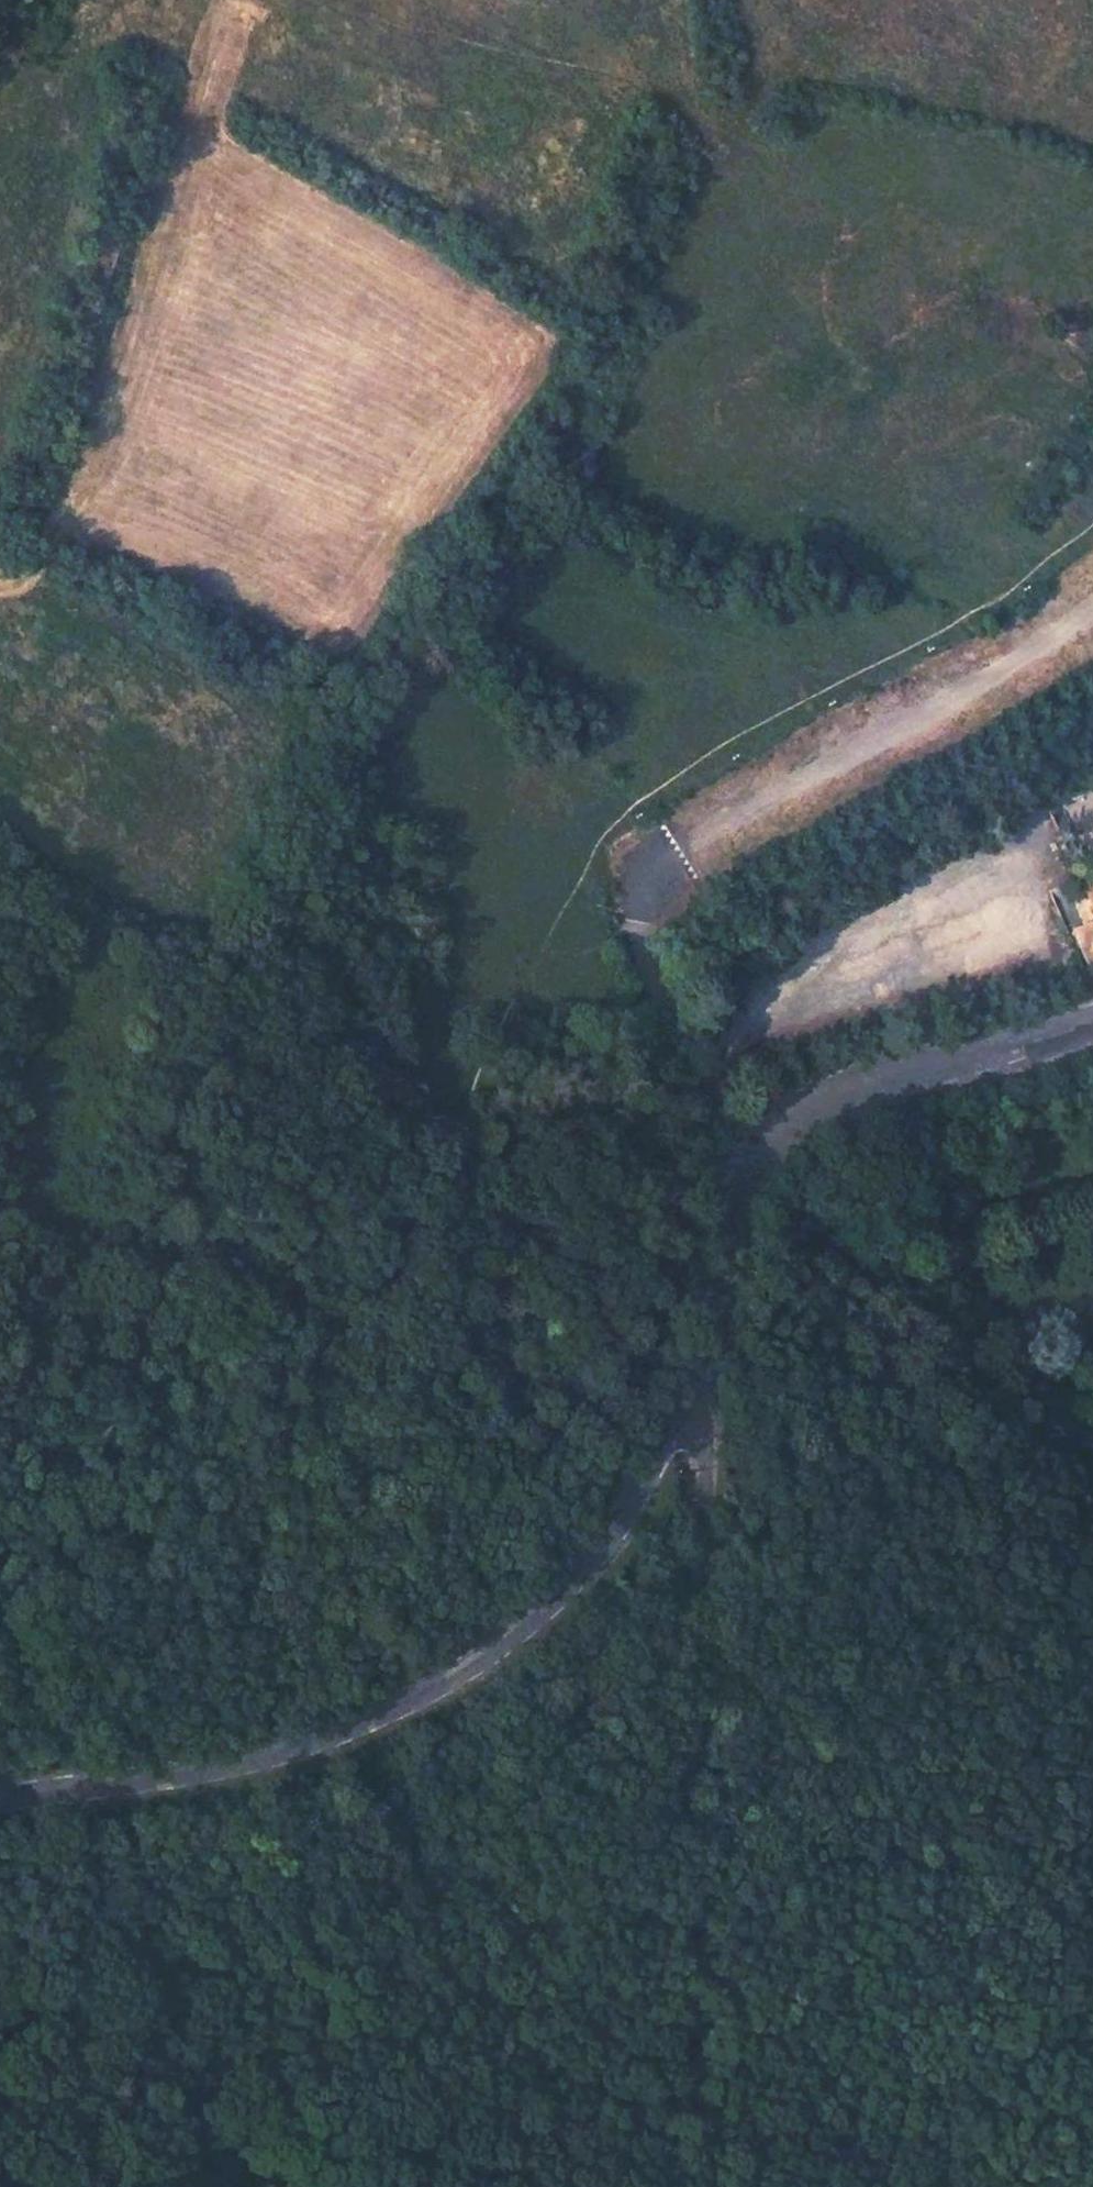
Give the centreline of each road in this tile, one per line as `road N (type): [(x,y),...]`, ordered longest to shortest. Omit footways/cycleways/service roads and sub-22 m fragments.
road 1 (unclassified): [(0,1791),(145,1773),(282,1743),(383,1703),(476,1652),(597,1545),(650,1470),(682,1402),(741,1192),(763,1150),(817,1108),(1092,1012)]
road 2 (track): [(234,2186),(256,2132),(301,2085),(375,2045),(623,1831),(681,1768),(698,1698),(698,1496),(682,1402)]

